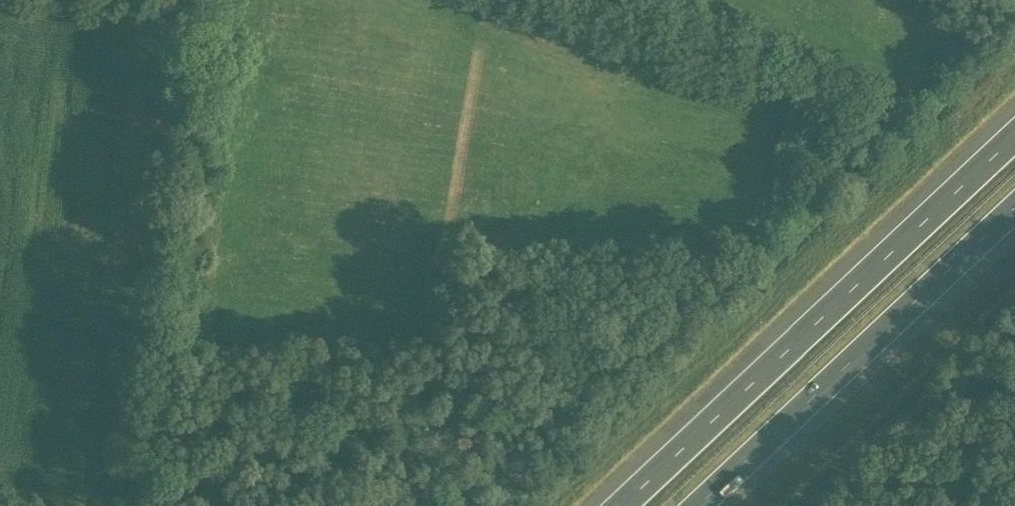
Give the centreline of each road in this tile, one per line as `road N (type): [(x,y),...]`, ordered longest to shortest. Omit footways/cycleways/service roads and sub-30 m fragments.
road 1 (motorway): [(1014,134),(624,505)]
road 2 (motorway): [(691,505),(1014,200)]

